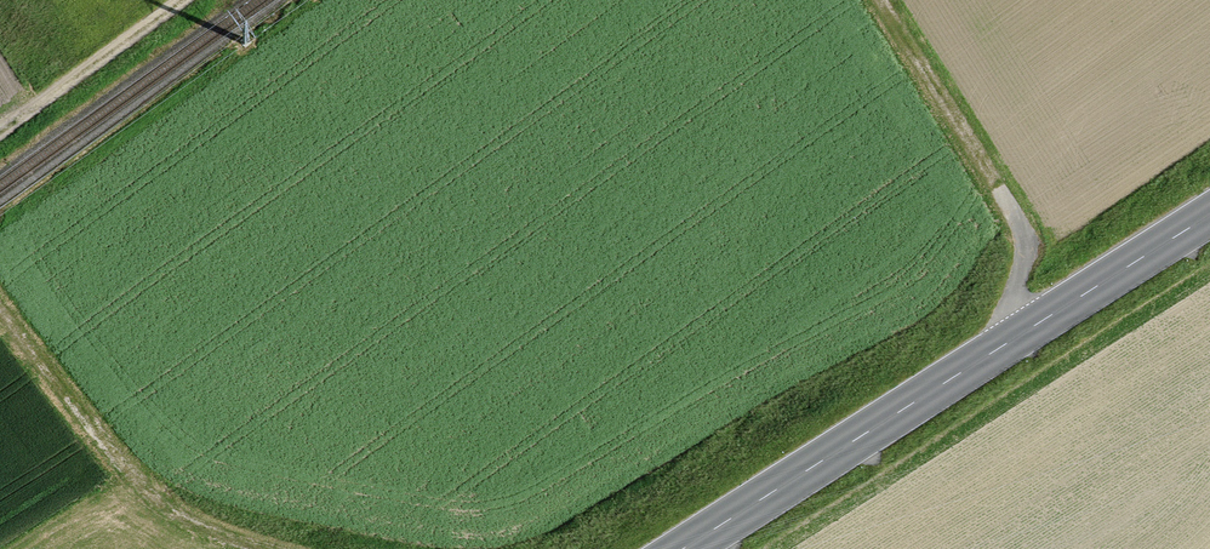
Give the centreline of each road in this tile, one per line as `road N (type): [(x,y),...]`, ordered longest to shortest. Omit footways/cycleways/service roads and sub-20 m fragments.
road 1 (primary): [(683,548),(1209,215)]
road 2 (track): [(1003,346),(1024,264),(1020,226),(879,0)]
road 3 (track): [(265,548),(214,533),(153,496),(0,309)]
road 4 (track): [(0,131),(183,0)]

